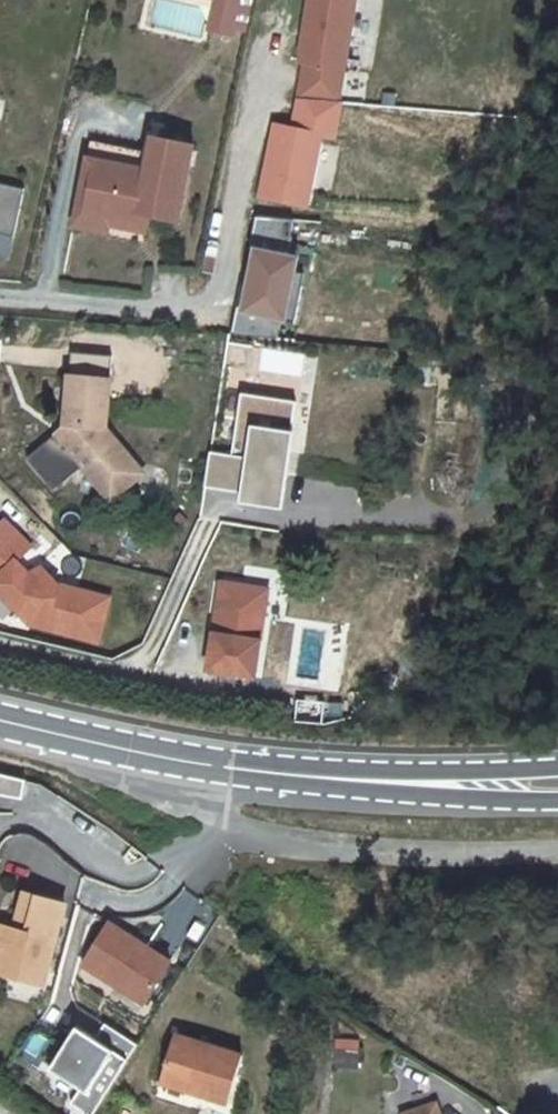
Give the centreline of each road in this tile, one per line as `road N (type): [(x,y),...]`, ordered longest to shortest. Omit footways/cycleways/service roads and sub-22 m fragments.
road 1 (secondary): [(557,788),(215,772),(0,725)]

